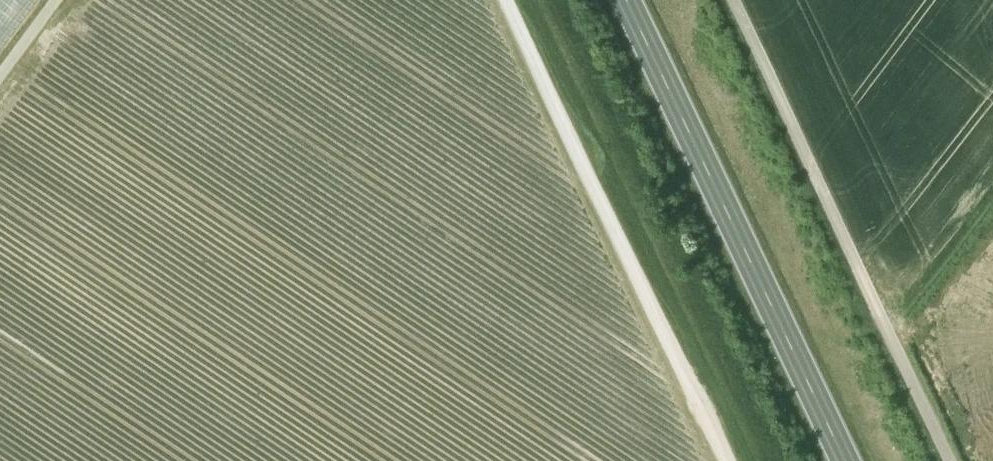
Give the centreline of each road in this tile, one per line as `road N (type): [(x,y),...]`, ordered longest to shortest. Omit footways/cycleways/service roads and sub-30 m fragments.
road 1 (track): [(734,0),(952,460)]
road 2 (track): [(724,460),(509,0)]
road 3 (secondary): [(832,460),(618,0)]

